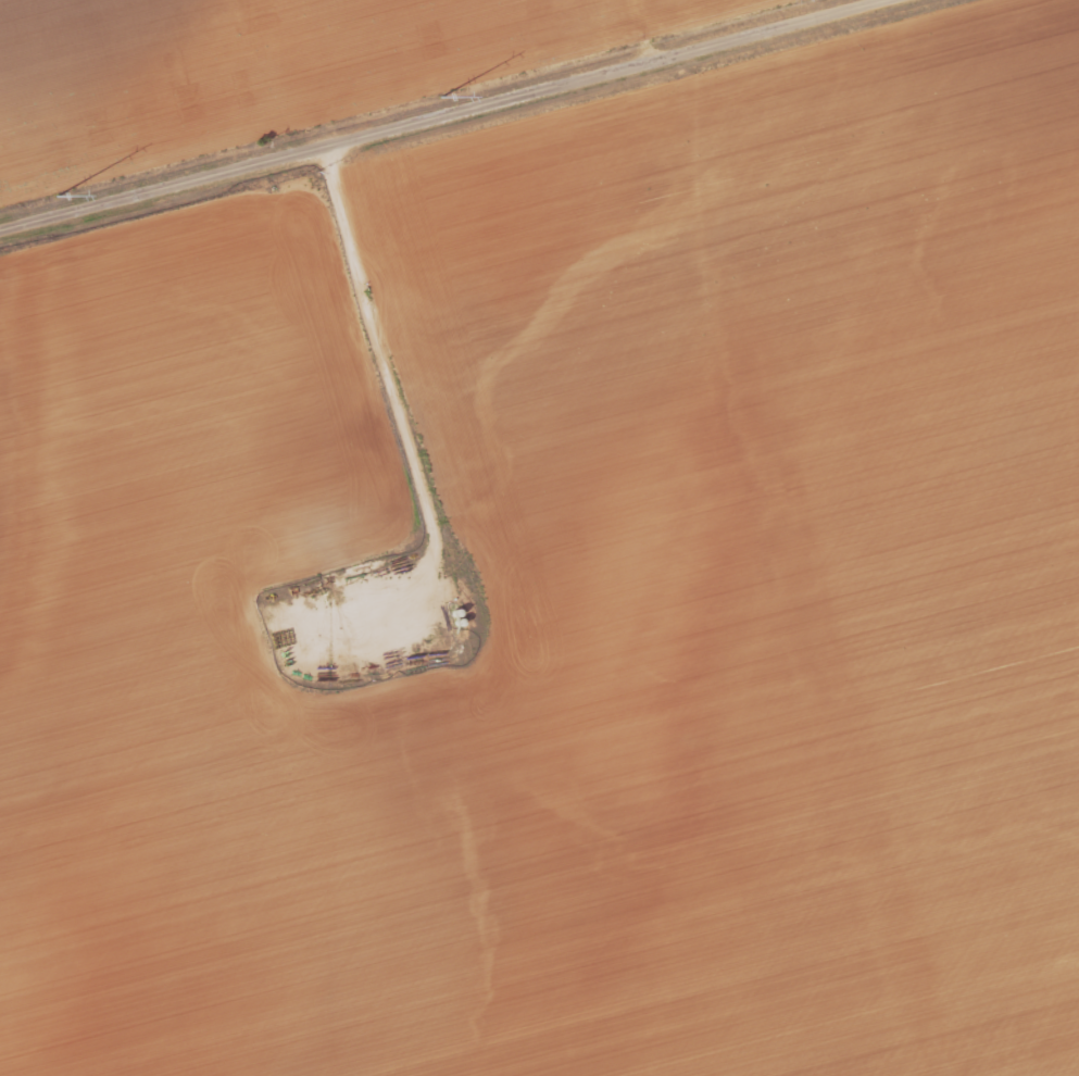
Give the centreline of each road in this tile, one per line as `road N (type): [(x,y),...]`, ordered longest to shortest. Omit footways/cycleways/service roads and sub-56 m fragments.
road 1 (residential): [(0,232),(885,0)]

